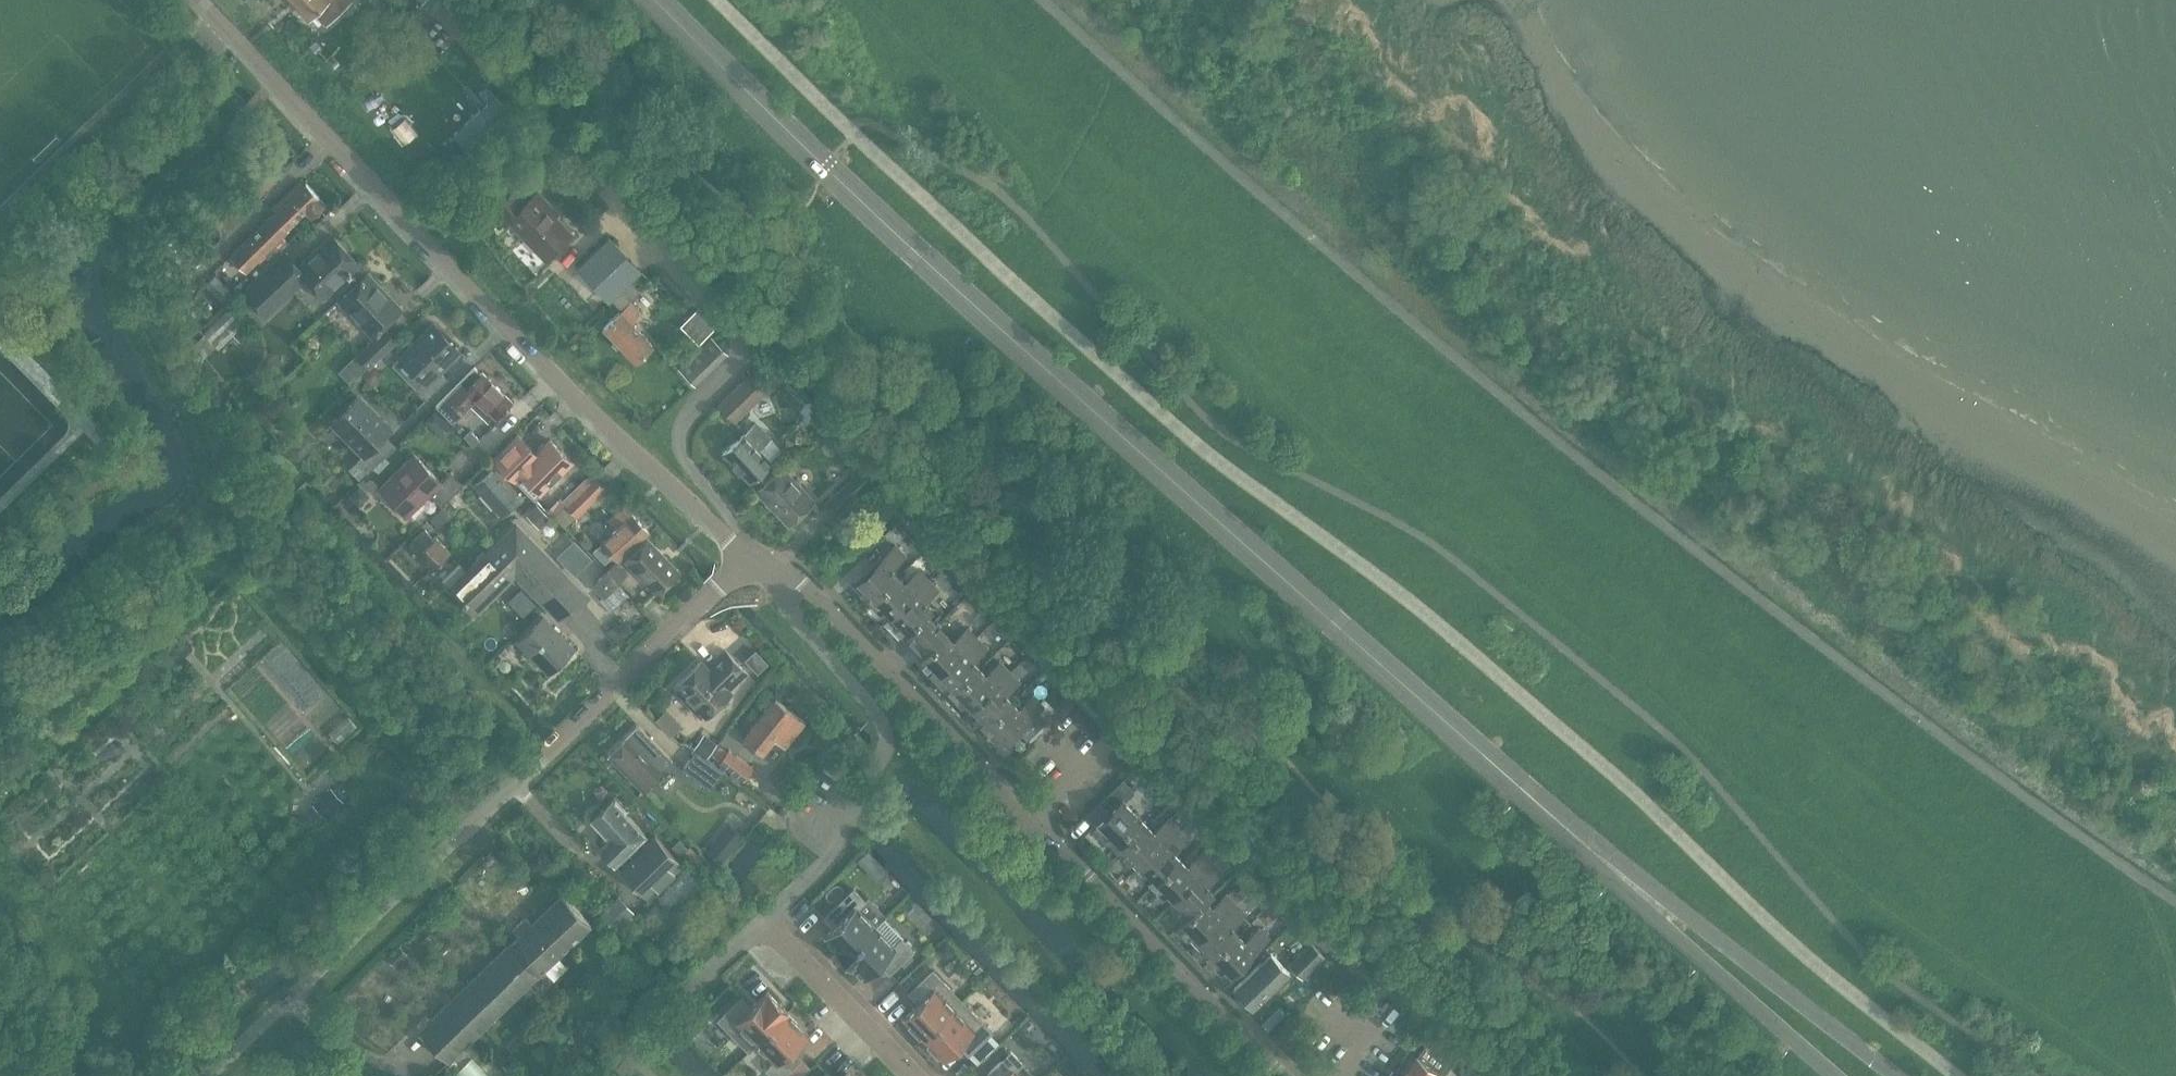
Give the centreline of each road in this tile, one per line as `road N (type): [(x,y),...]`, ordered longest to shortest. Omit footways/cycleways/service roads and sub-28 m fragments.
road 1 (secondary): [(666,0),(784,124),(1558,826)]
road 2 (unclassified): [(747,561),(200,0)]
road 3 (residential): [(1283,1075),(847,625),(791,575),(747,561)]
road 4 (residential): [(209,1075),(747,561)]
road 5 (residential): [(764,923),(824,862),(847,805),(885,747),(871,707),(747,561)]
road 6 (secondary): [(1891,1075),(1682,911),(1558,826)]
road 7 (secondary): [(1558,826),(1837,1075)]
road 8 (residential): [(914,1075),(764,923)]

